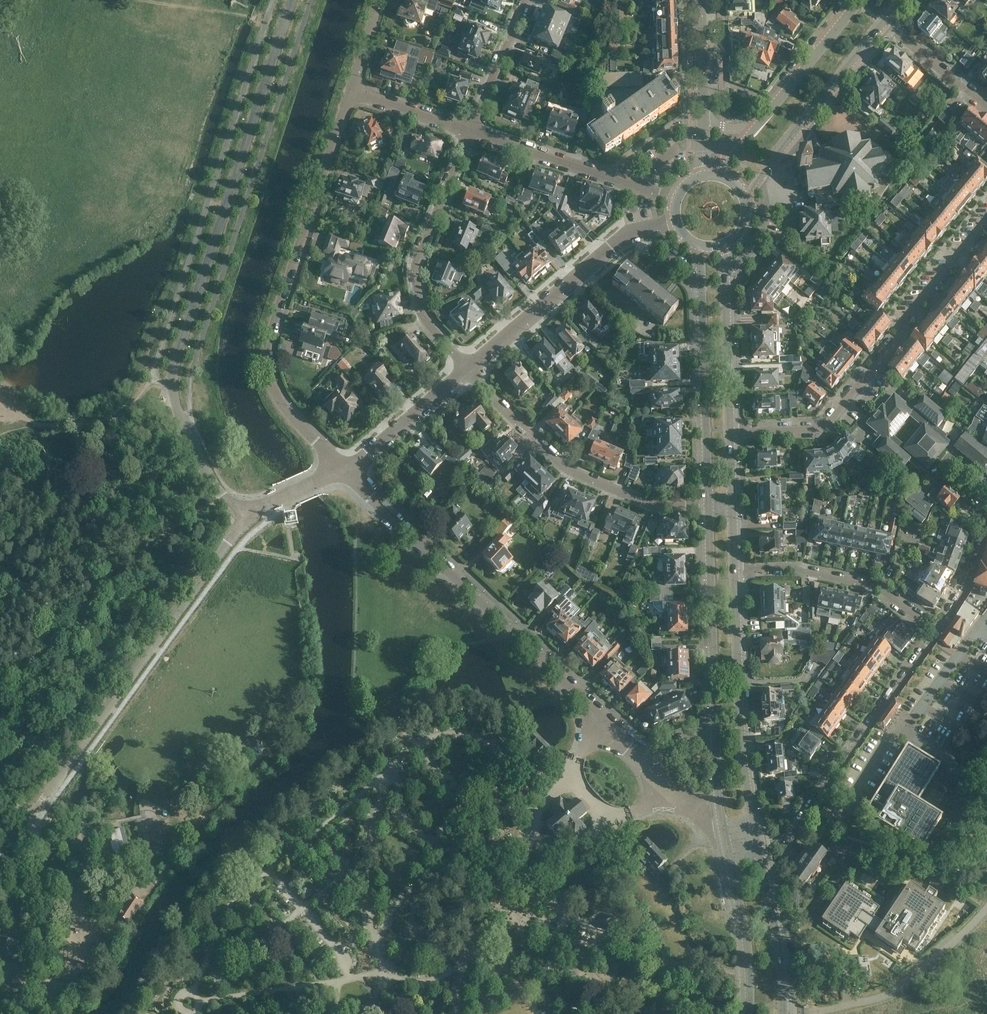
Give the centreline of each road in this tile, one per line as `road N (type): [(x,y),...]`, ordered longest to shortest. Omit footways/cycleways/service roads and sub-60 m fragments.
road 1 (unclassified): [(245,521),(179,418),(171,377),(292,0)]
road 2 (residential): [(346,467),(275,394),(266,349),(352,84)]
road 3 (residential): [(643,761),(346,467)]
road 4 (unclassified): [(245,521),(0,847)]
road 5 (residential): [(986,232),(835,416),(821,425),(730,430)]
road 6 (residential): [(710,508),(674,510),(592,480),(554,456),(469,368)]
road 7 (residential): [(937,632),(794,830),(757,843)]
road 8 (tertiary): [(757,843),(741,714),(736,570)]
road 9 (residential): [(469,368),(427,312),(421,267),(474,126)]
road 10 (tertiary): [(699,251),(710,508)]
road 11 (residential): [(469,368),(619,243),(675,230)]
road 12 (residential): [(937,632),(881,588),(800,571),(736,570)]
road 13 (tertiary): [(710,508),(714,723)]
road 14 (residential): [(672,195),(474,126)]
road 15 (tertiary): [(759,178),(884,24)]
road 16 (tertiary): [(724,829),(750,941),(752,1013)]
road 17 (tertiary): [(784,1013),(757,843)]
road 18 (tertiary): [(730,430),(726,269)]
road 19 (residential): [(346,467),(469,368)]
road 20 (tertiary): [(861,0),(761,120)]
road 21 (residential): [(474,126),(528,0)]
road 22 (residential): [(986,104),(884,24)]
road 23 (residential): [(474,126),(352,84)]

